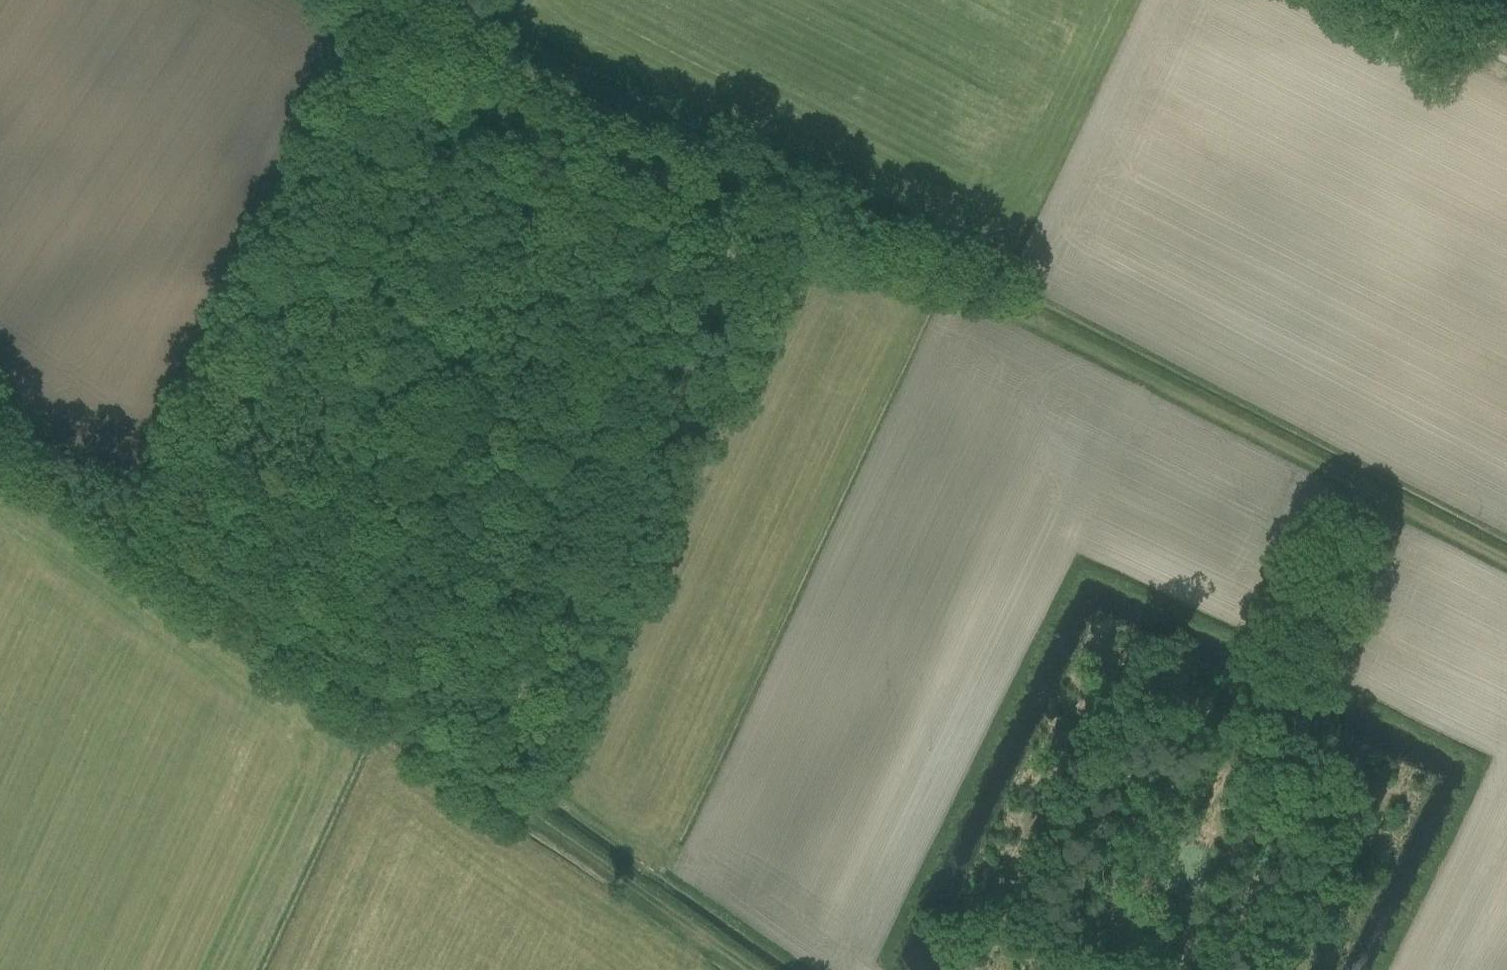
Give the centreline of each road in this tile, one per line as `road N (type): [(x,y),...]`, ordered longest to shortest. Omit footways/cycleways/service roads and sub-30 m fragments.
road 1 (track): [(1506,562),(404,7)]

